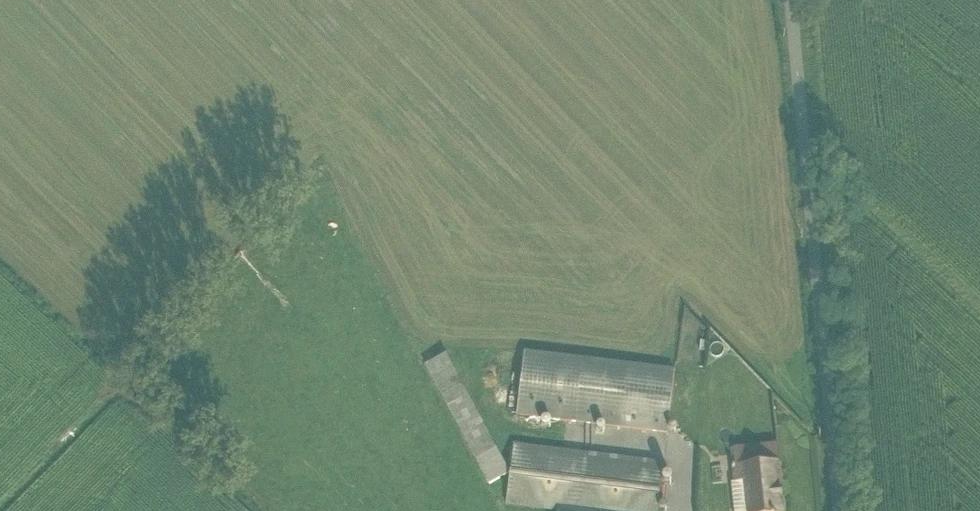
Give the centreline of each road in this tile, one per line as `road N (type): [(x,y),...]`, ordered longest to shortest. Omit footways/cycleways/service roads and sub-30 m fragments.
road 1 (unclassified): [(839,510),(797,0)]

